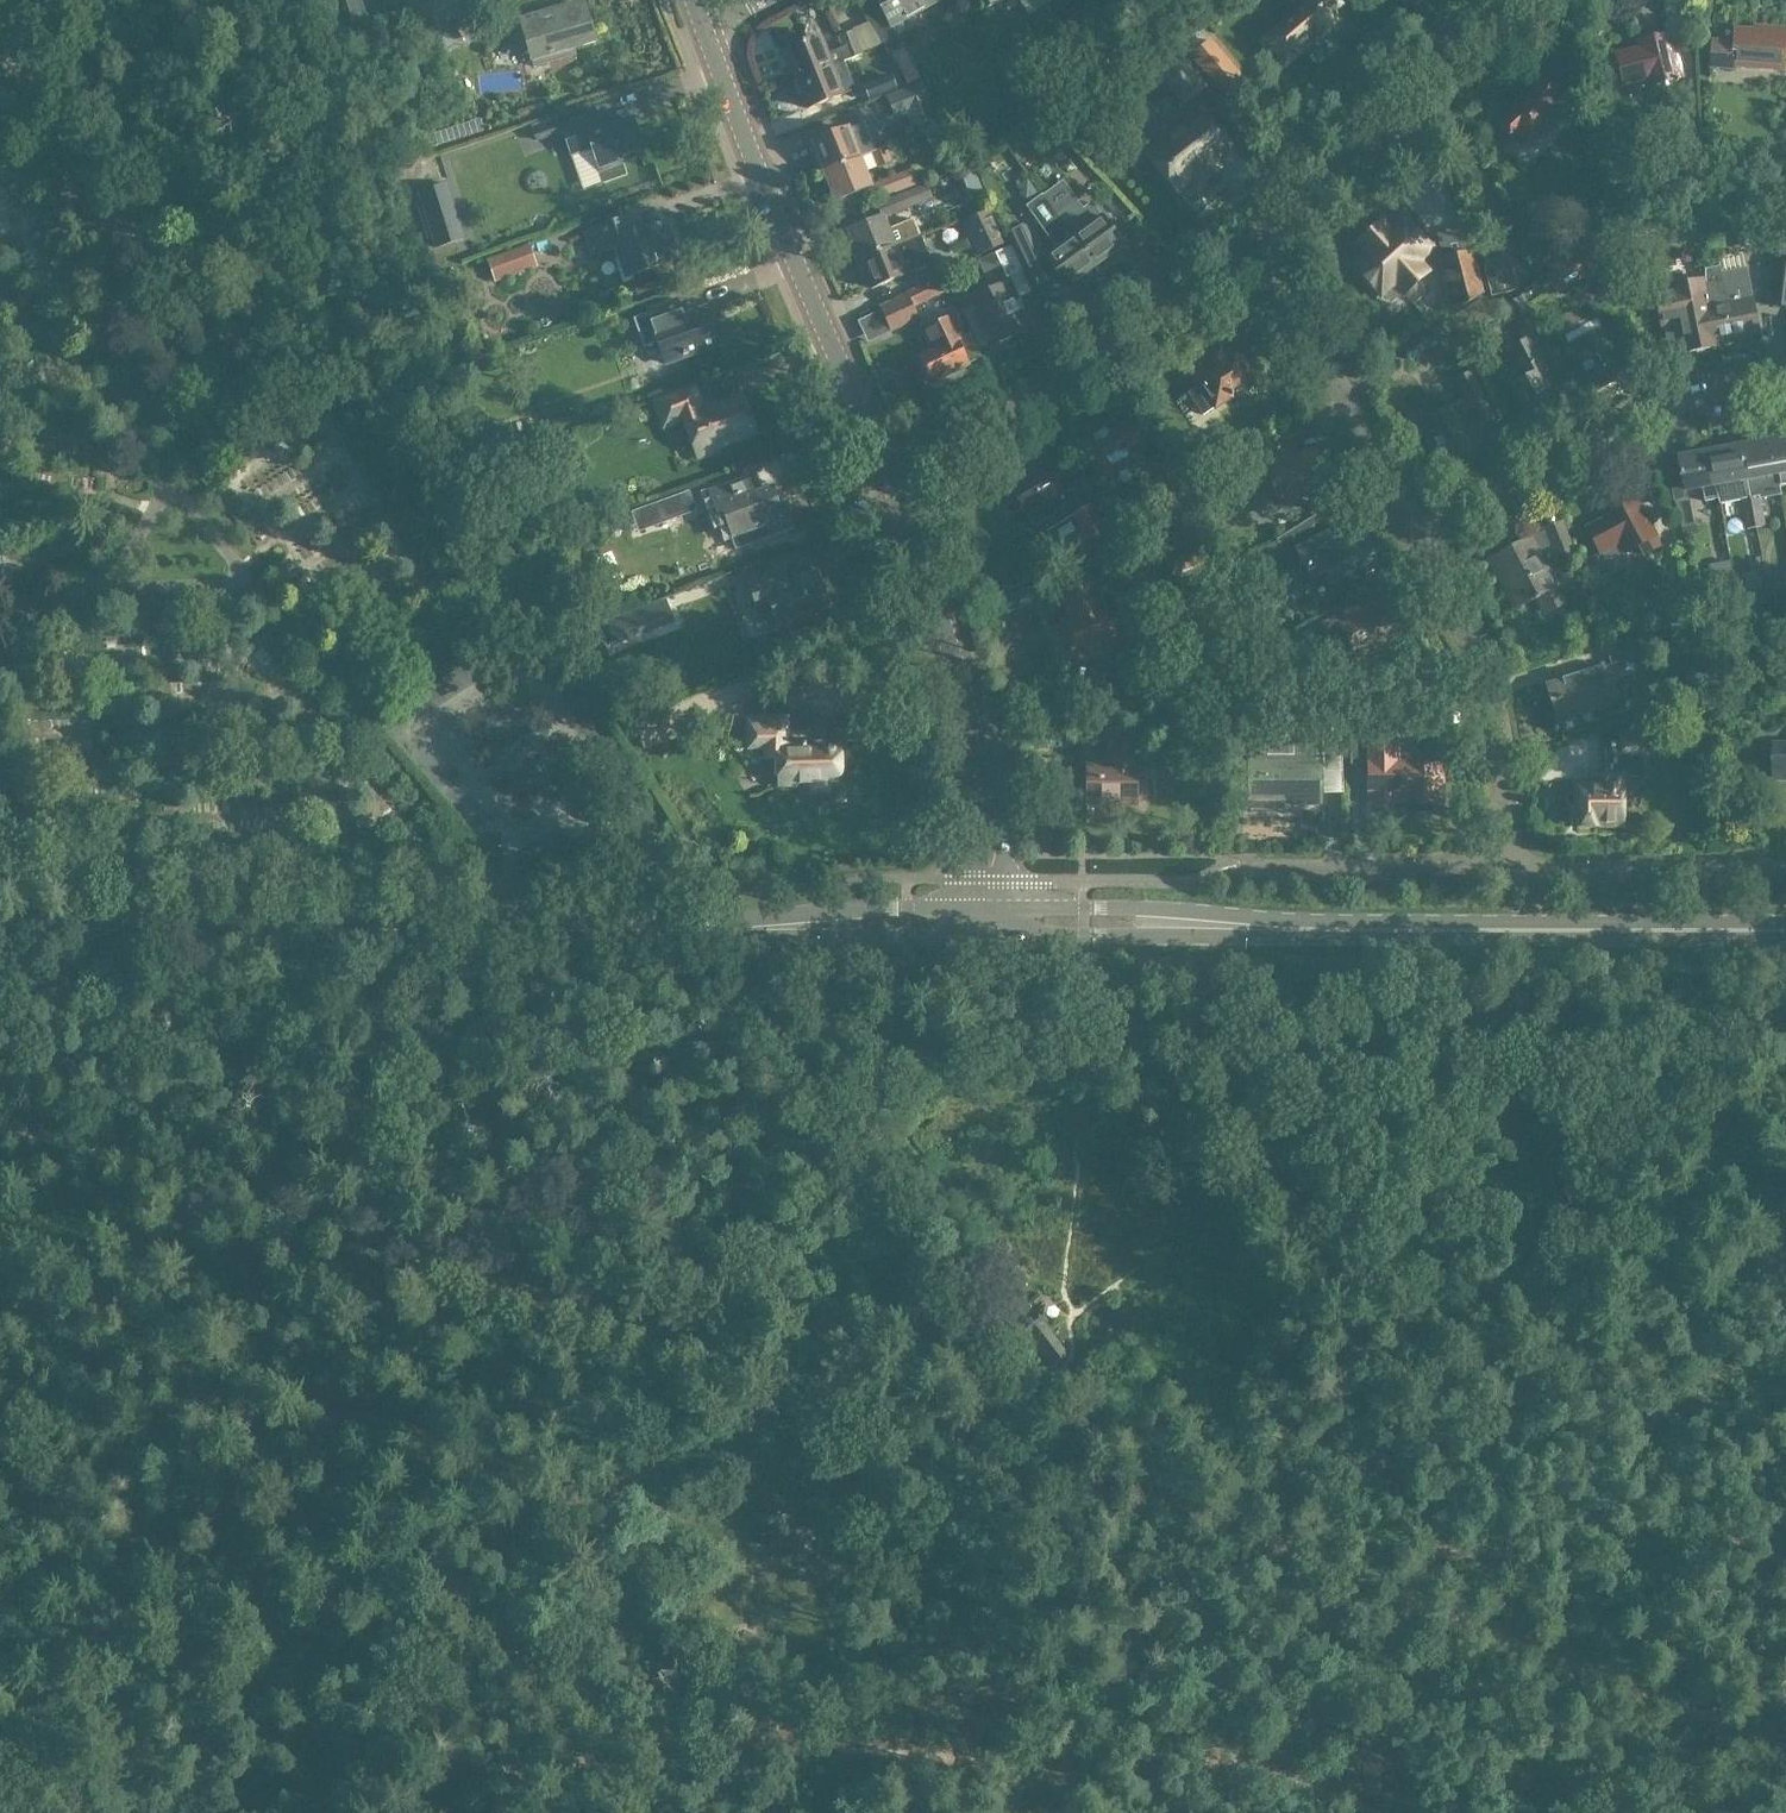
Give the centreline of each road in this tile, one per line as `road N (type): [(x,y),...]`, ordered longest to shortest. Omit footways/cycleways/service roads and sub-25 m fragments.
road 1 (track): [(0,1122),(988,1437)]
road 2 (secondary): [(984,921),(671,930),(0,929)]
road 3 (track): [(988,1437),(1785,1753)]
road 4 (secondary): [(1785,930),(984,921)]
road 5 (tertiary): [(889,475),(774,227),(711,15)]
road 6 (tertiary): [(984,921),(988,786),(889,475)]
road 7 (residential): [(1244,235),(1196,277),(889,475)]
road 8 (residential): [(1421,525),(1618,423),(1705,391),(1785,383)]
road 9 (residential): [(1549,0),(1434,70),(1244,235)]
road 10 (residential): [(1508,871),(1510,768),(1493,673),(1421,525)]
road 11 (residential): [(1421,525),(1244,235)]
road 12 (residential): [(1785,872),(1508,871)]
road 13 (residential): [(1239,867),(1508,871)]

